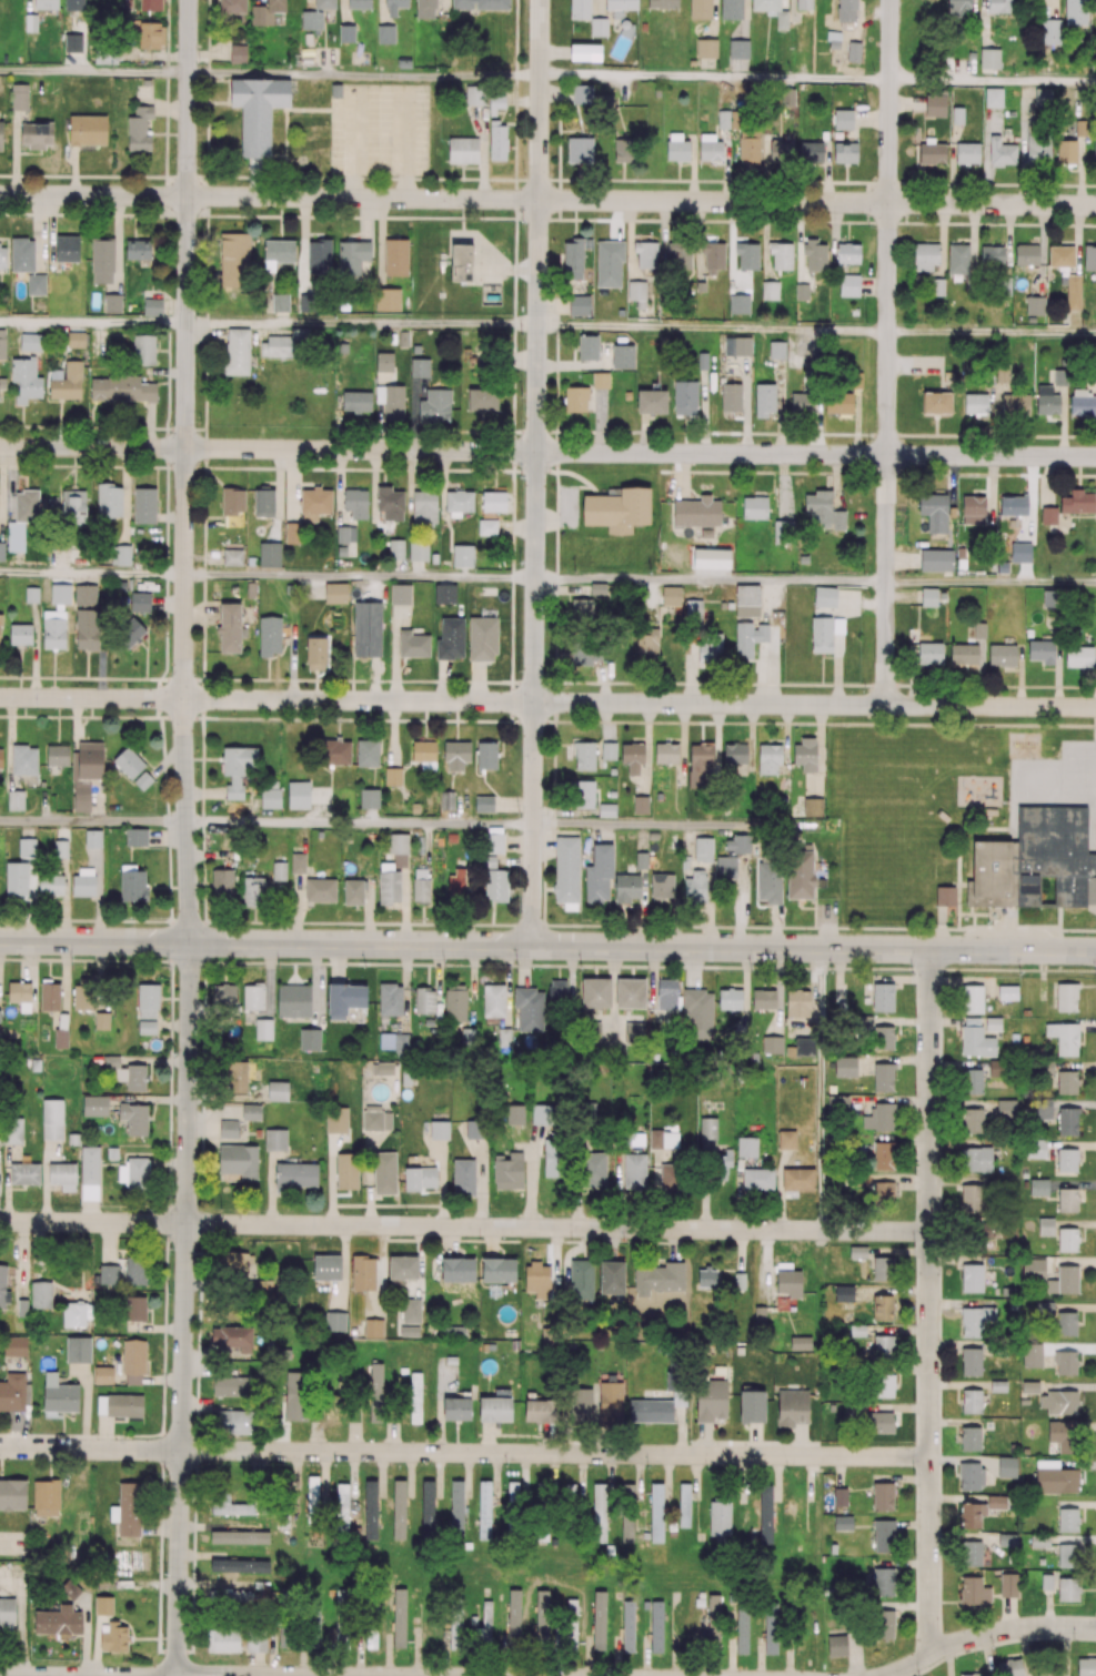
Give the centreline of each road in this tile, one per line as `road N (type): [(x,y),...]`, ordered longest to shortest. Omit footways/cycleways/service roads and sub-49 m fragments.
road 1 (residential): [(1095,457),(0,446)]
road 2 (residential): [(1095,206),(0,195)]
road 3 (secondary): [(1095,951),(0,941)]
road 4 (residential): [(1095,707),(0,698)]
road 5 (residential): [(541,0),(532,946)]
road 6 (tertiary): [(188,0),(190,942)]
road 7 (residential): [(931,1232),(0,1221)]
road 8 (residential): [(931,1457),(0,1449)]
road 9 (residential): [(190,942),(177,1675)]
road 10 (residential): [(890,0),(886,705)]
road 11 (residential): [(932,950),(931,1653)]
road 12 (residential): [(1095,1627),(1035,1626),(931,1653)]

